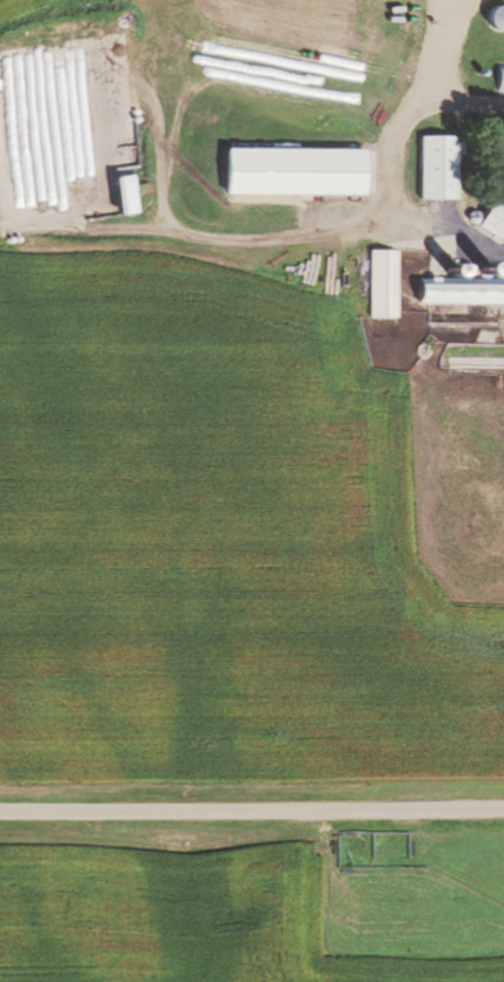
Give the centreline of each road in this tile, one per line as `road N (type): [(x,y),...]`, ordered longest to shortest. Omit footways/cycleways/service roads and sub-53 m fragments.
road 1 (residential): [(0,804),(503,805)]

